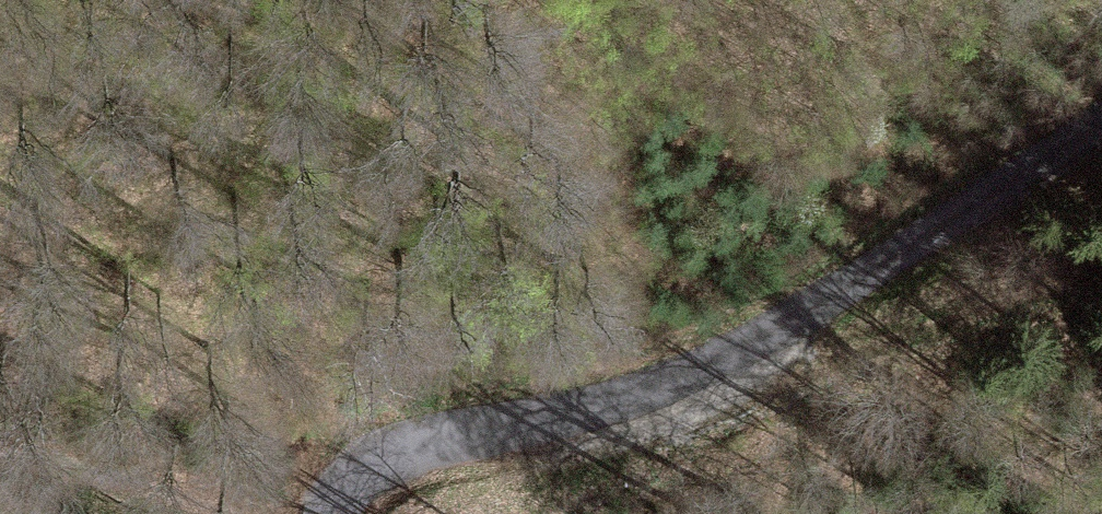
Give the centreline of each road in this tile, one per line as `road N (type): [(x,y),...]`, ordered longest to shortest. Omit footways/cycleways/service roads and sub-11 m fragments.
road 1 (unclassified): [(321,513),(362,455),(408,431),(559,420),(663,395),(821,307),(1101,127)]
road 2 (track): [(730,360),(823,367),(1101,266)]
road 3 (track): [(220,513),(0,464)]

